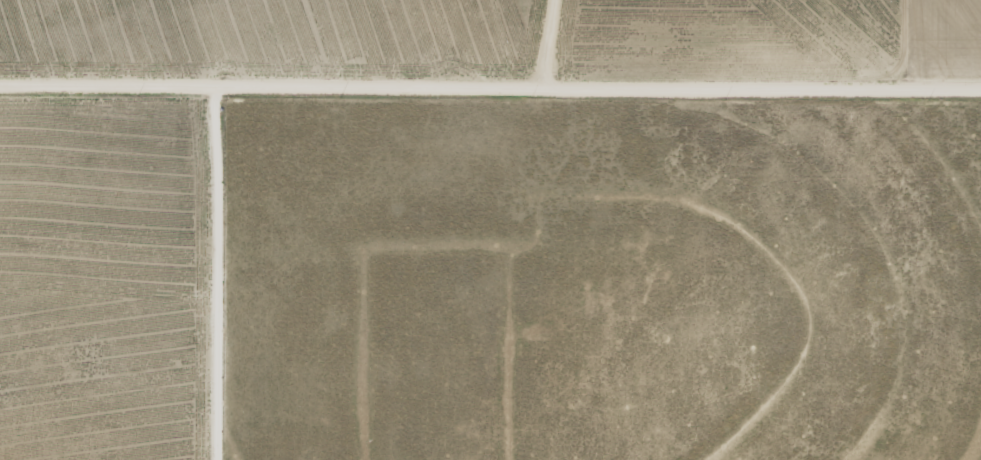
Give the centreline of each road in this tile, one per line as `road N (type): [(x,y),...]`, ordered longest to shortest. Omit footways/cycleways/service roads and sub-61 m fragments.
road 1 (residential): [(980,88),(0,80)]
road 2 (residential): [(244,459),(243,82)]

